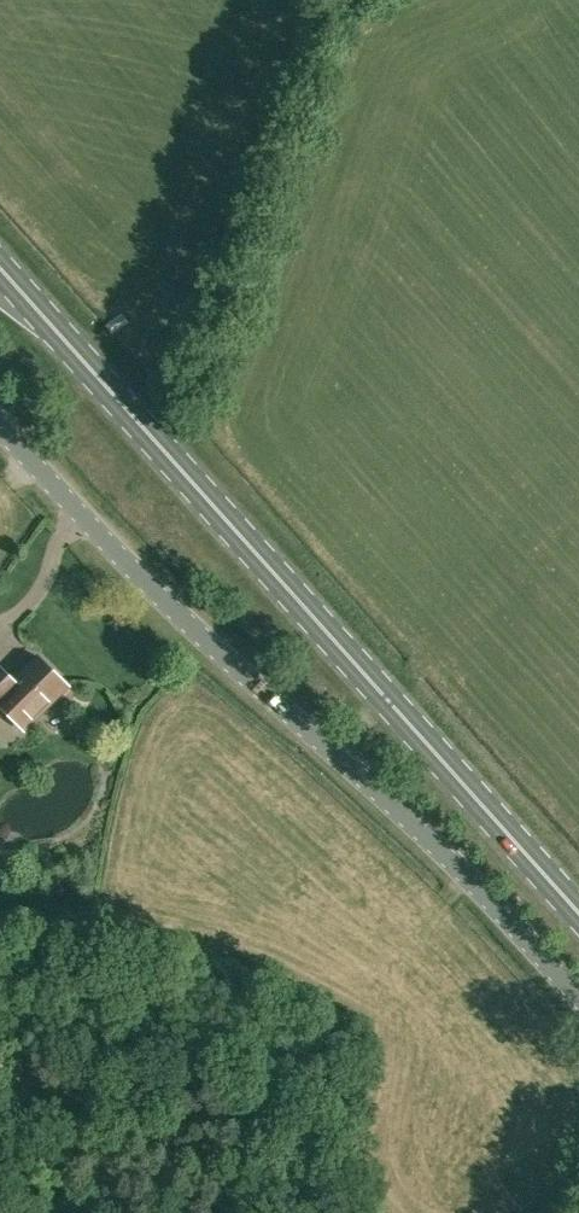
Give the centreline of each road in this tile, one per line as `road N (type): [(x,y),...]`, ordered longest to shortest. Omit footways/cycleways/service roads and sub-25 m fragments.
road 1 (primary): [(578,912),(0,268)]
road 2 (unclassified): [(578,1001),(405,816),(132,570),(0,425)]

